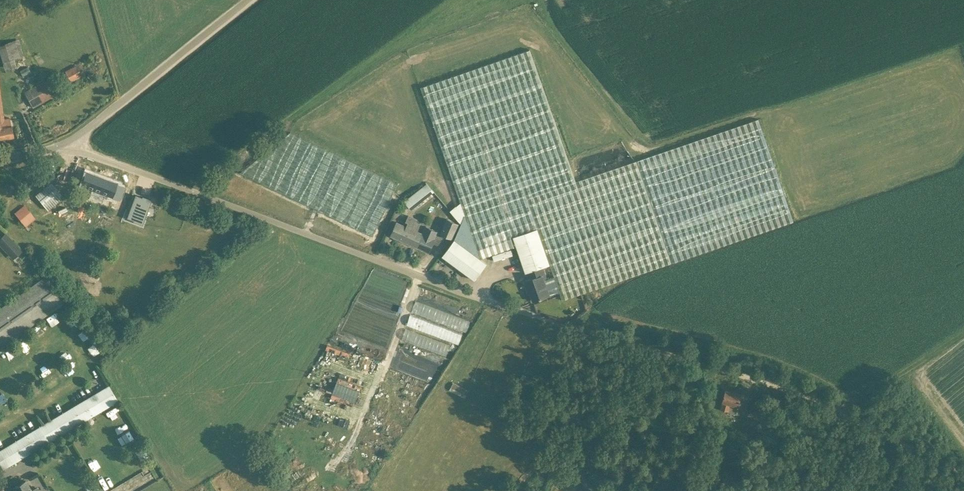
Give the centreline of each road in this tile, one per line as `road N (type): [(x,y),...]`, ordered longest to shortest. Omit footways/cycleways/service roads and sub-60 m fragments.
road 1 (unclassified): [(722,369),(498,304),(73,145)]
road 2 (track): [(722,369),(841,409),(963,473)]
road 3 (unclassified): [(73,145),(246,0)]

